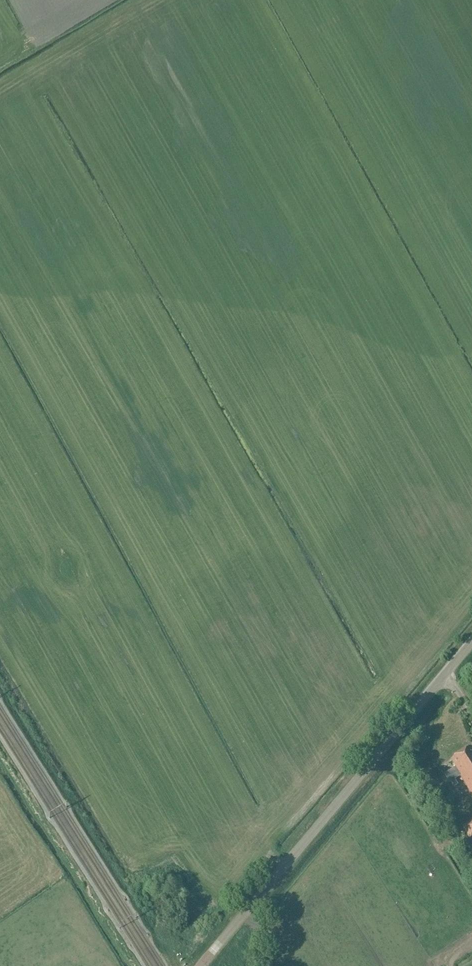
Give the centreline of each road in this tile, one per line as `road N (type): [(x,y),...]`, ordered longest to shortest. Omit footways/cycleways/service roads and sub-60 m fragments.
road 1 (unclassified): [(201,965),(471,642)]

